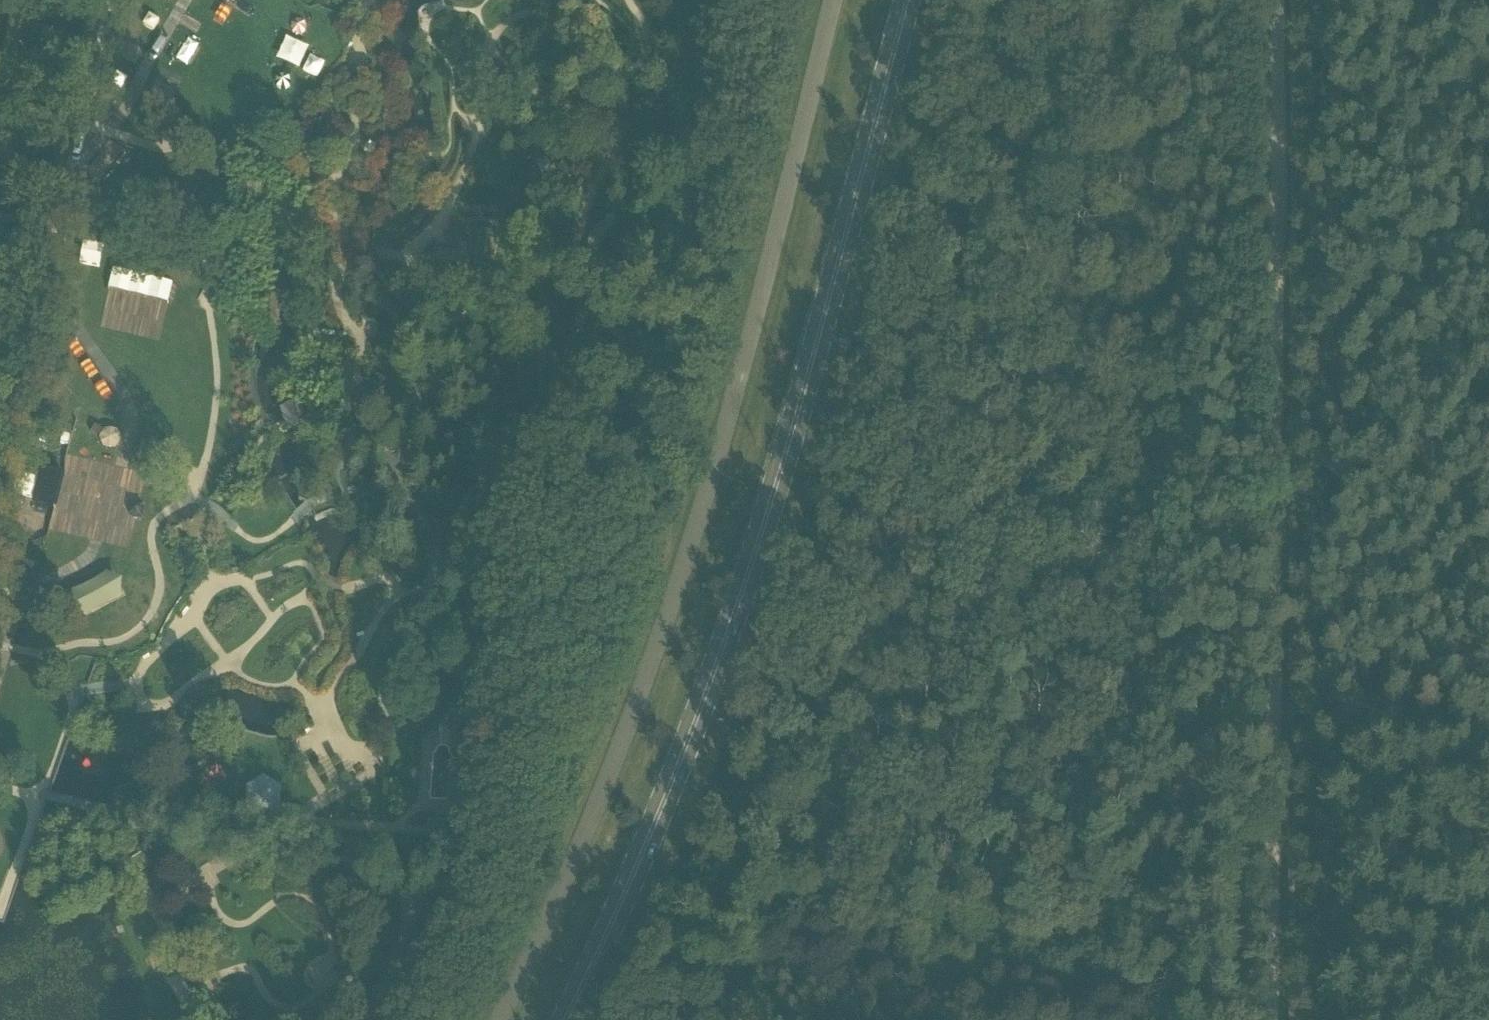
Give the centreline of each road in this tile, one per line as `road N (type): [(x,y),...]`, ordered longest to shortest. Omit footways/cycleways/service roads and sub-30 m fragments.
road 1 (primary): [(565,1019),(660,812),(732,625),(791,435),(907,0)]
road 2 (unclassified): [(836,0),(740,387),(652,670),(557,905),(500,1019)]
road 3 (track): [(1273,0),(1272,1019)]
road 4 (track): [(734,1019),(743,952),(1048,1019)]
road 5 (track): [(1272,743),(1488,752)]

